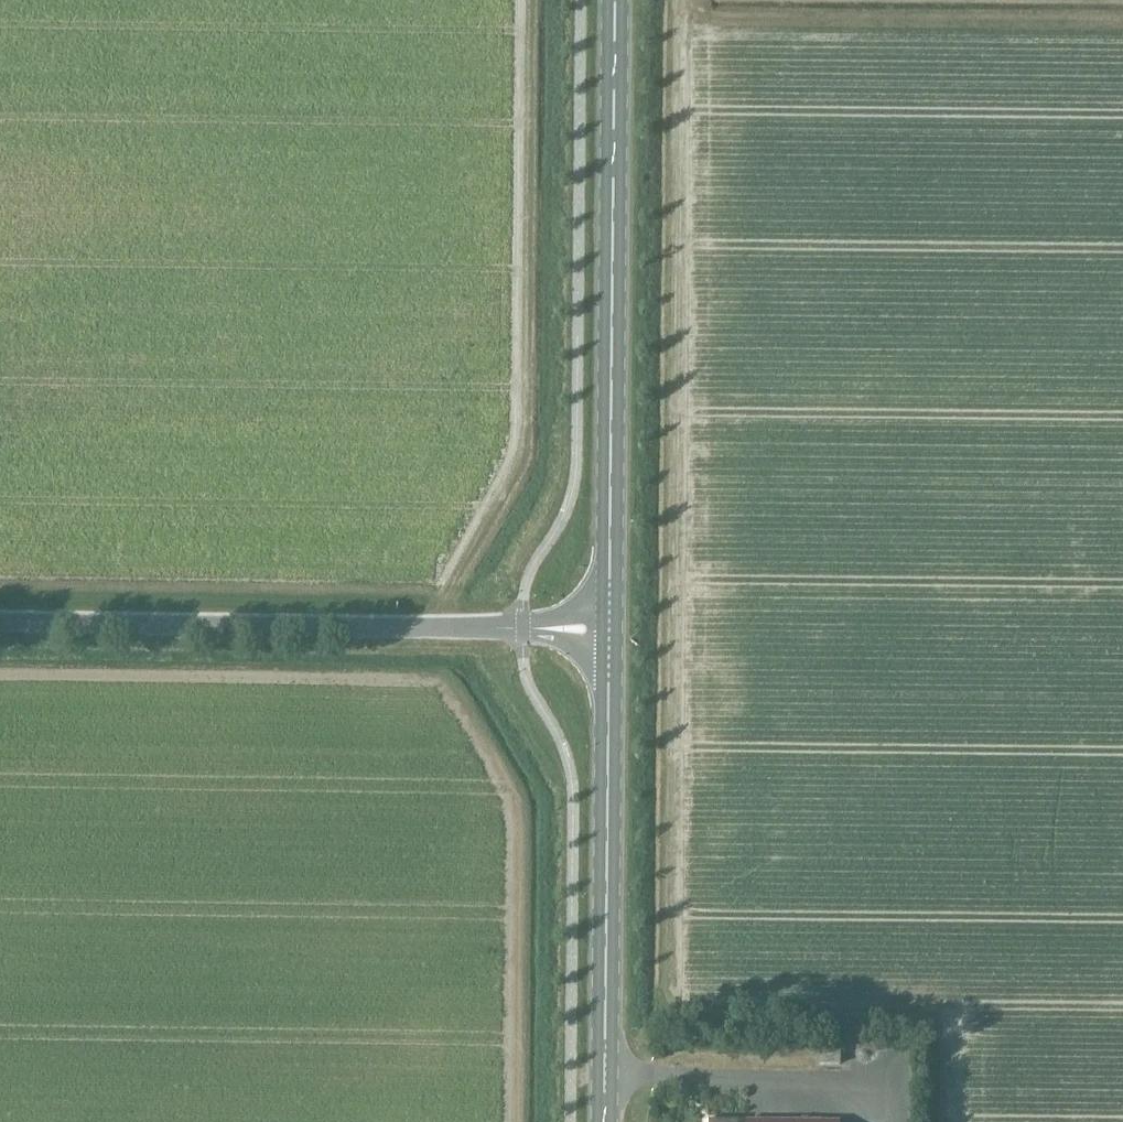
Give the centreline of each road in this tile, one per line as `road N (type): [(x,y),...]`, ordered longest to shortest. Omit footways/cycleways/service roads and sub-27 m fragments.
road 1 (secondary): [(609,610),(615,0)]
road 2 (unclassified): [(0,621),(533,628)]
road 3 (secondary): [(604,1121),(609,646)]

